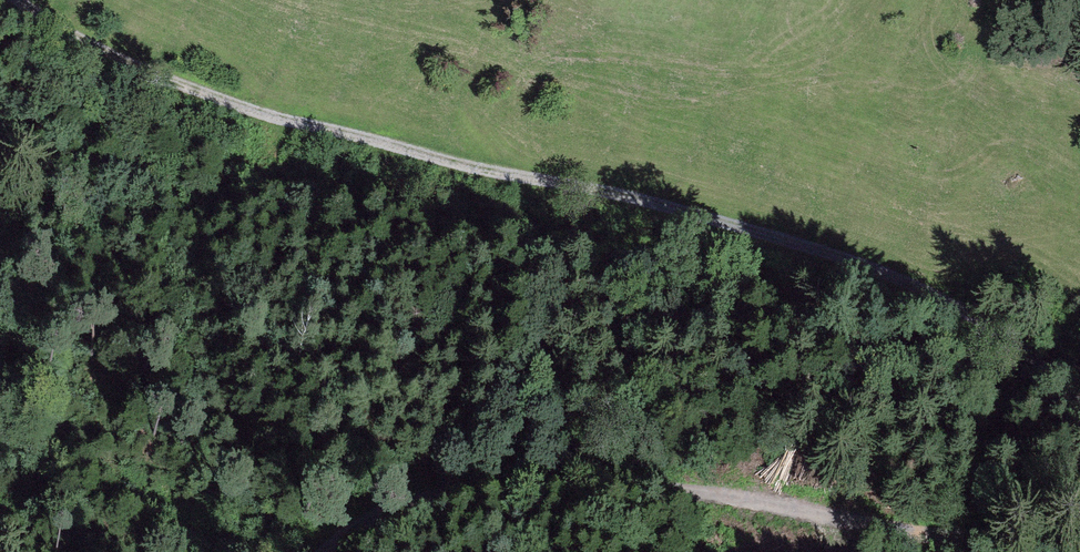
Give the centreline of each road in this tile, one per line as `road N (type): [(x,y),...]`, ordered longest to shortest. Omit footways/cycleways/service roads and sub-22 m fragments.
road 1 (track): [(1079,394),(1061,371),(814,252),(193,96),(19,0)]
road 2 (track): [(1079,526),(938,535),(754,497),(576,483),(376,514),(331,551)]

